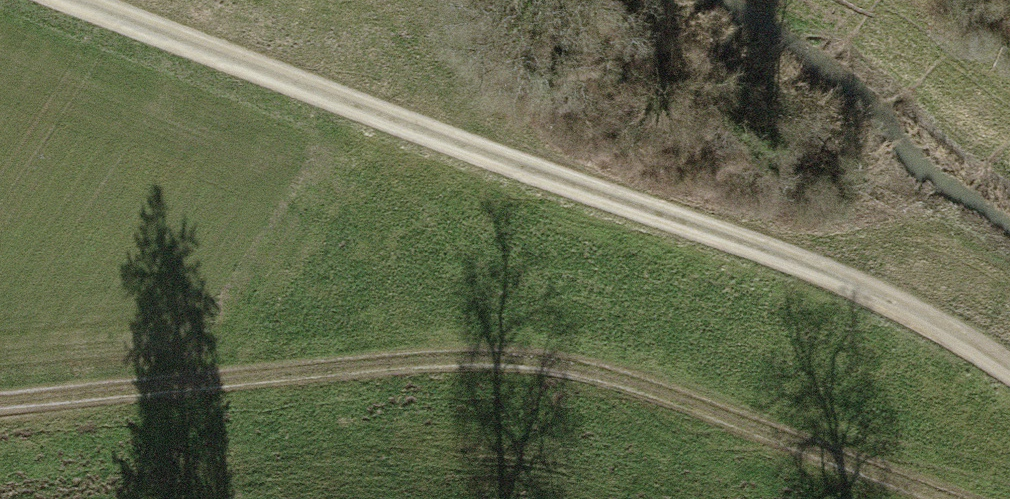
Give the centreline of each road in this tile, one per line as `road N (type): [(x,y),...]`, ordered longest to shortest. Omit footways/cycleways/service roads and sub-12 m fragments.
road 1 (track): [(1009,372),(948,330),(733,241),(60,0)]
road 2 (track): [(0,403),(452,360),(593,375),(926,498)]

